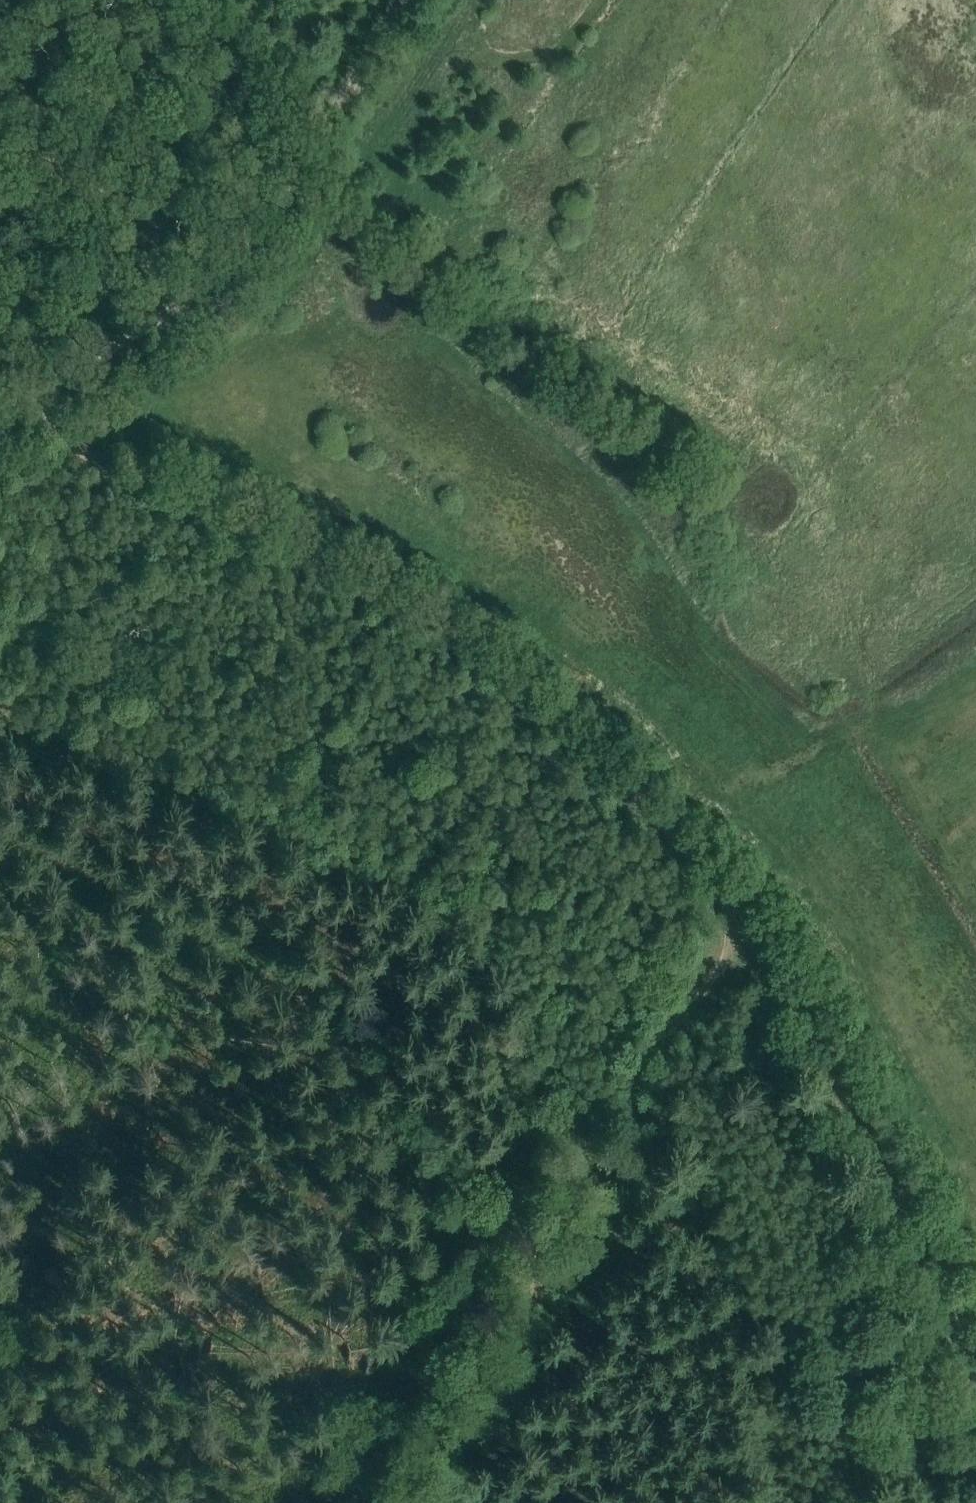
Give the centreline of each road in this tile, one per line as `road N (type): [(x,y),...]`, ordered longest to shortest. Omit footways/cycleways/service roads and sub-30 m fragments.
road 1 (track): [(30,397),(486,653),(592,739),(664,817),(752,945)]
road 2 (track): [(752,945),(668,1027),(569,1169),(390,1502)]
road 3 (track): [(0,412),(163,321),(216,282),(408,0)]
road 4 (track): [(975,1378),(880,1153),(752,945)]
road 5 (track): [(855,1502),(956,1317)]

